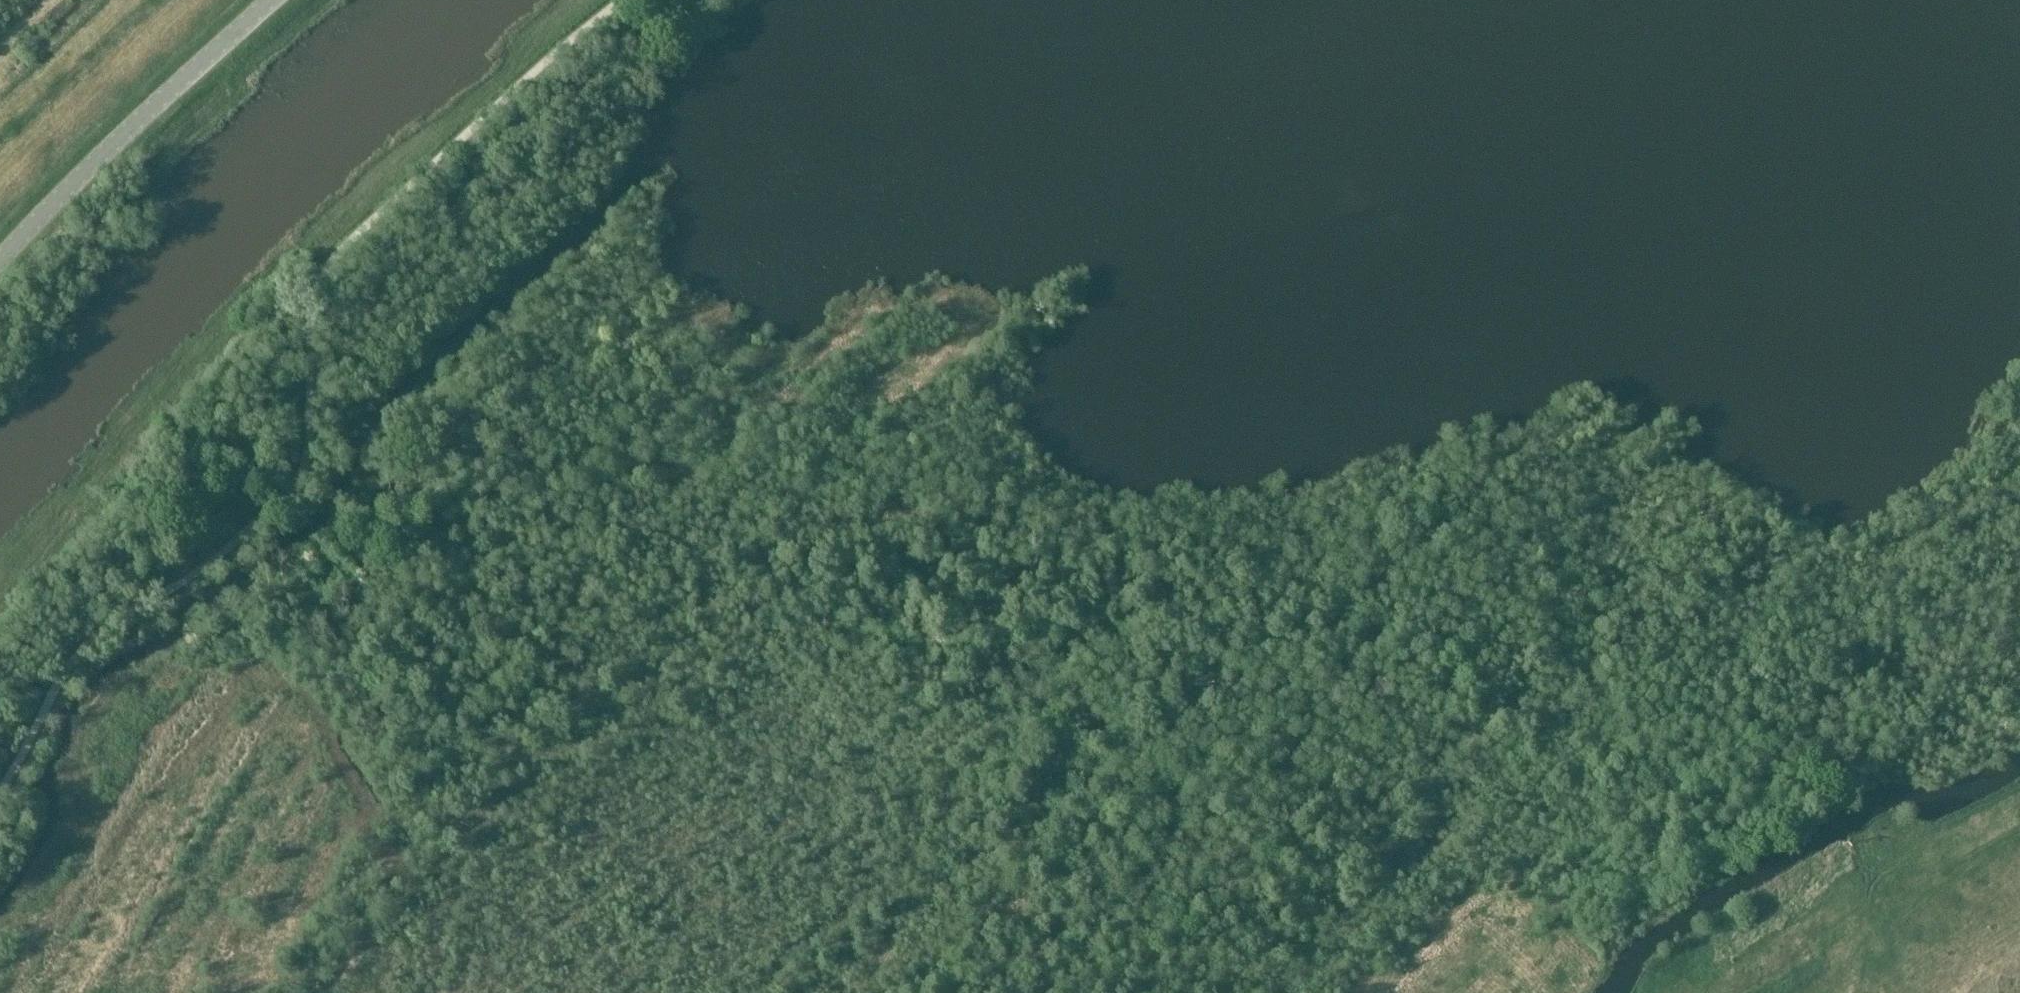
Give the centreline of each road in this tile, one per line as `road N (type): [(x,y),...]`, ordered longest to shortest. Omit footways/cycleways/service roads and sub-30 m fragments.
road 1 (tertiary): [(0,263),(274,0)]

